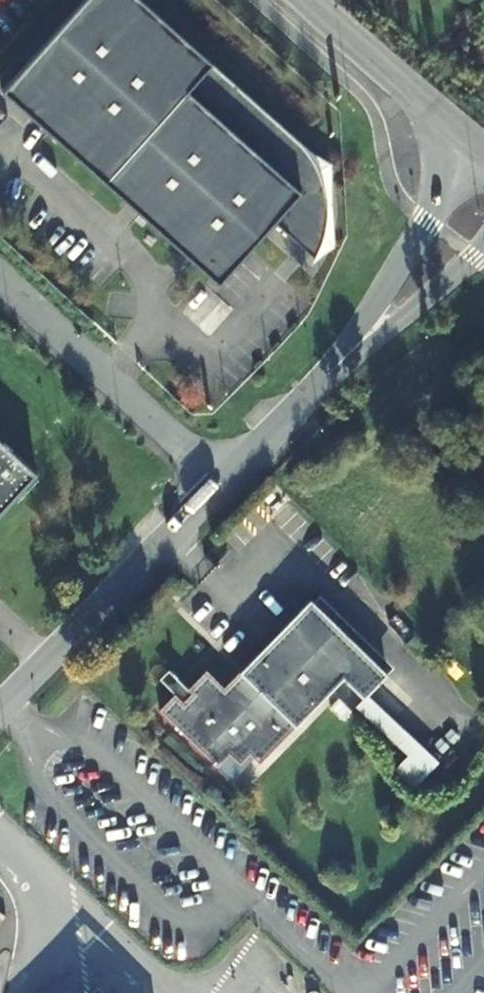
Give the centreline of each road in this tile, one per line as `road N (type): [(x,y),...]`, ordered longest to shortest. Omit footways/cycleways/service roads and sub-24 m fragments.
road 1 (residential): [(225,492),(0,718)]
road 2 (residential): [(469,146),(428,226),(303,409)]
road 3 (residential): [(225,492),(0,278)]
road 4 (residential): [(303,409),(483,257)]
road 5 (tertiary): [(304,0),(469,146)]

